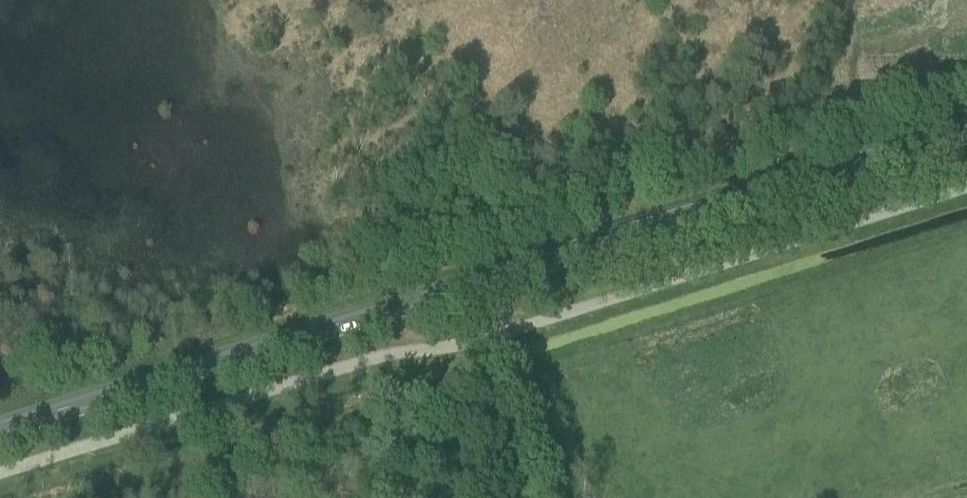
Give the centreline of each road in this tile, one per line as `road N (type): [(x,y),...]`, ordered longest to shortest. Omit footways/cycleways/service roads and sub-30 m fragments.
road 1 (secondary): [(0,426),(966,134)]

